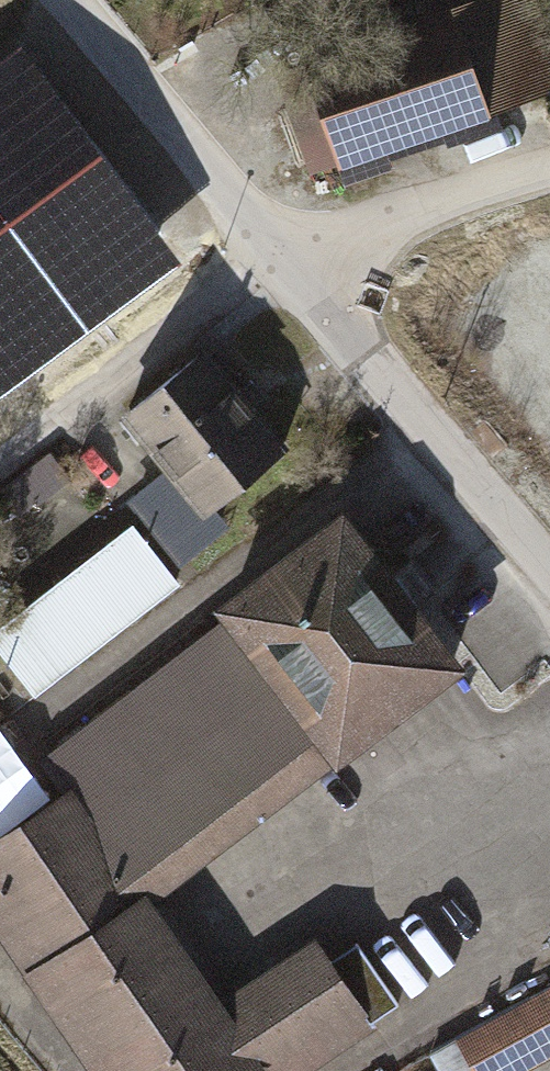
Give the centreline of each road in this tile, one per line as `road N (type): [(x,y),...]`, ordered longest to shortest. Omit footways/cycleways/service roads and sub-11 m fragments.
road 1 (residential): [(549,580),(277,248)]
road 2 (residential): [(277,248),(73,0)]
road 3 (residential): [(549,166),(277,248)]

